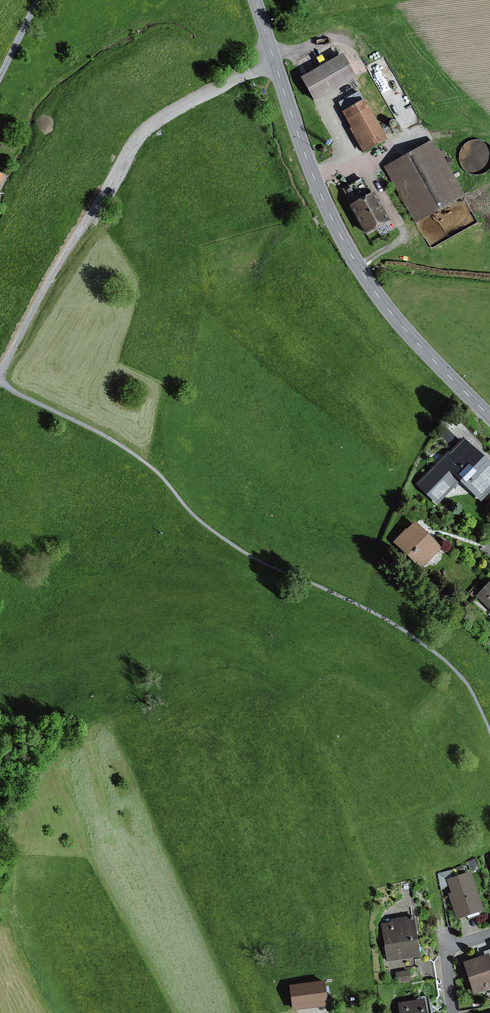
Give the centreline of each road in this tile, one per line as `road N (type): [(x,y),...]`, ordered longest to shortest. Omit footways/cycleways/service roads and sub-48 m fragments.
road 1 (tertiary): [(255,0),(313,174),(358,265),(403,327),(489,416)]
road 2 (track): [(275,64),(142,134),(0,375)]

